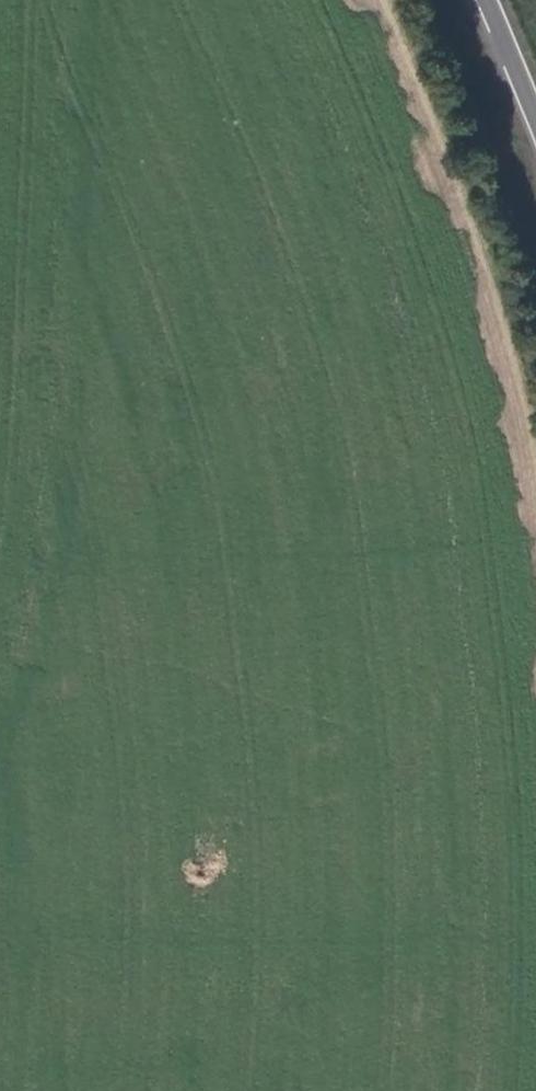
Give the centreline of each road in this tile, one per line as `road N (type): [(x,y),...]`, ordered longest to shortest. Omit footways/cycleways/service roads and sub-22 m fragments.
road 1 (trunk): [(486,0),(535,121)]

